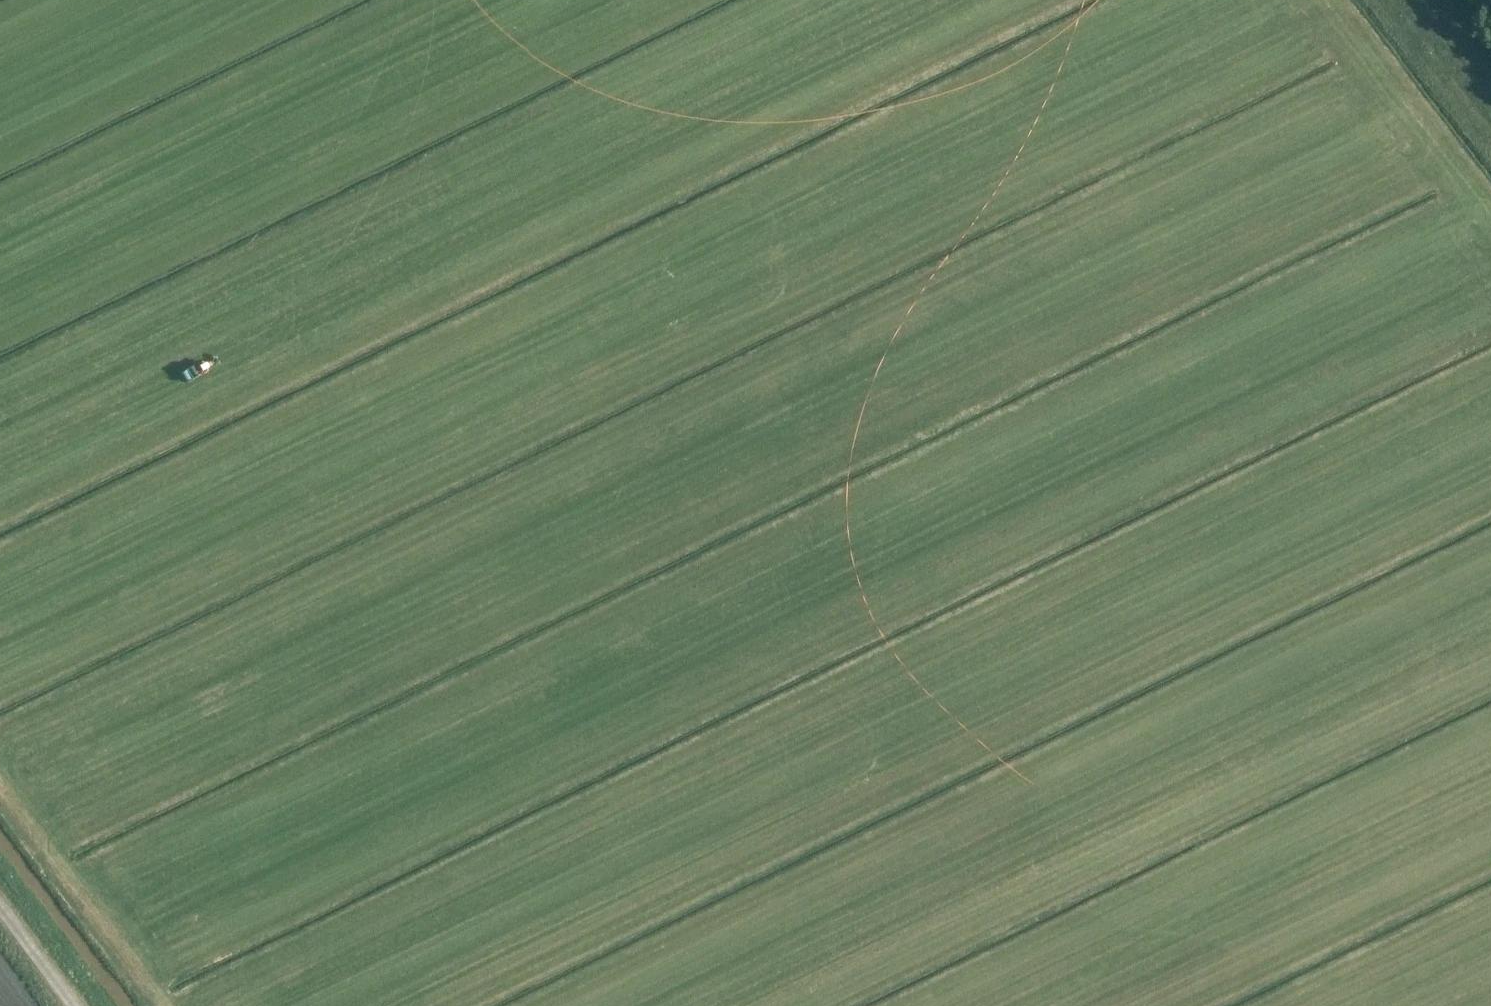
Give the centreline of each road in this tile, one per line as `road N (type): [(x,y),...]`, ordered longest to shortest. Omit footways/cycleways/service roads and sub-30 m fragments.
road 1 (track): [(1490,150),(1380,0)]
road 2 (unclassified): [(72,1005),(0,910)]

